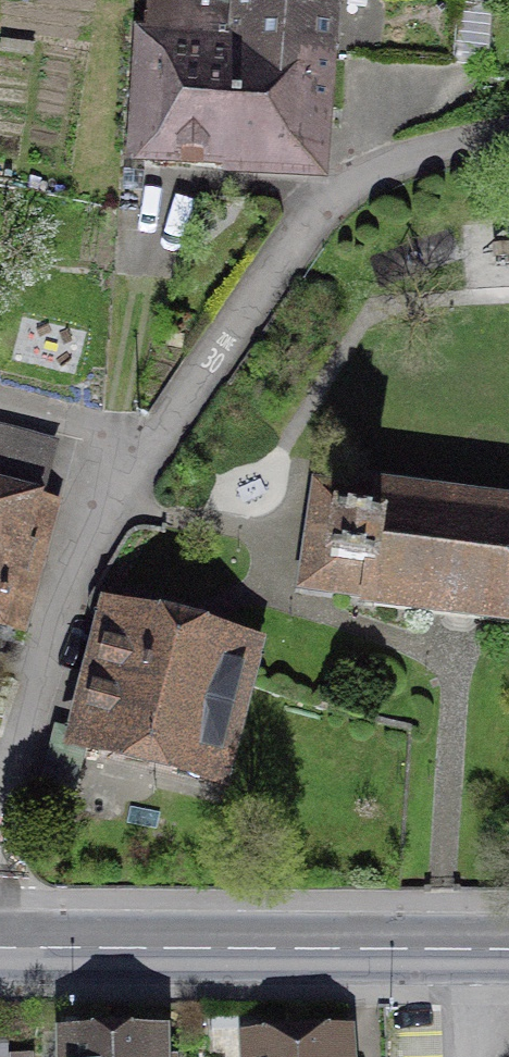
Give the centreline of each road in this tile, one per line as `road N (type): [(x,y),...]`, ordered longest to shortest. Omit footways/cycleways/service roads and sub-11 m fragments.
road 1 (residential): [(508,126),(375,170),(309,224),(94,531),(64,598),(0,816)]
road 2 (secondary): [(508,948),(0,949)]

